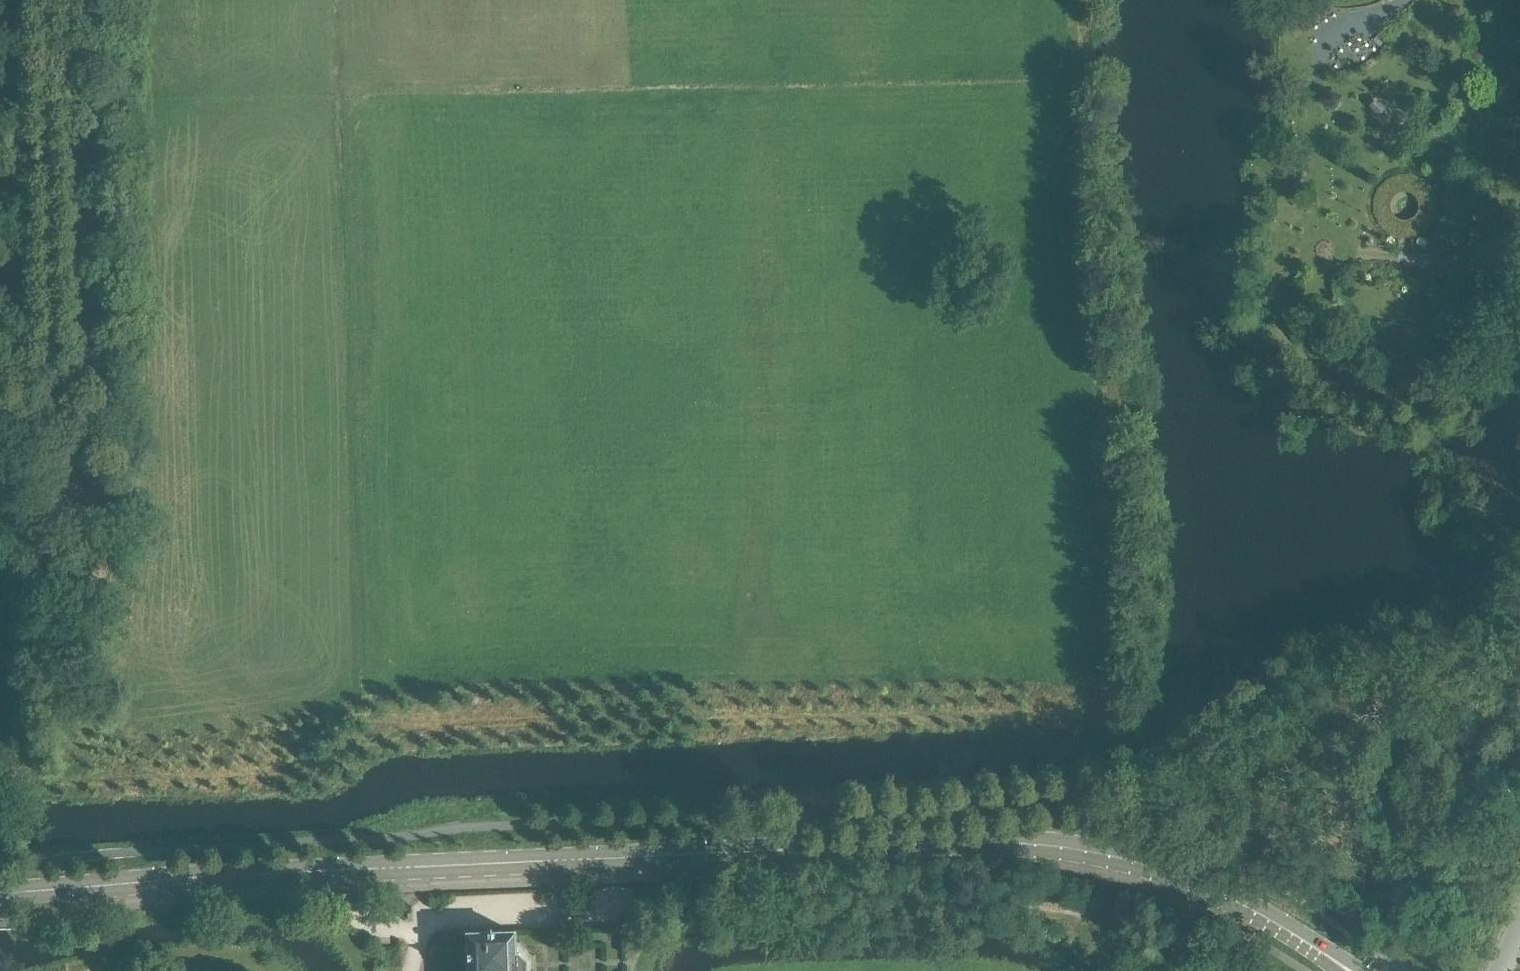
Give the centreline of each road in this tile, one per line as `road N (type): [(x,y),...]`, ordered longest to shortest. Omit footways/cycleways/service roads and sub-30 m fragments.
road 1 (tertiary): [(1356,970),(1238,905),(1144,867),(999,849),(404,867),(0,897)]
road 2 (track): [(69,352),(91,786)]
road 3 (track): [(69,352),(52,0)]

